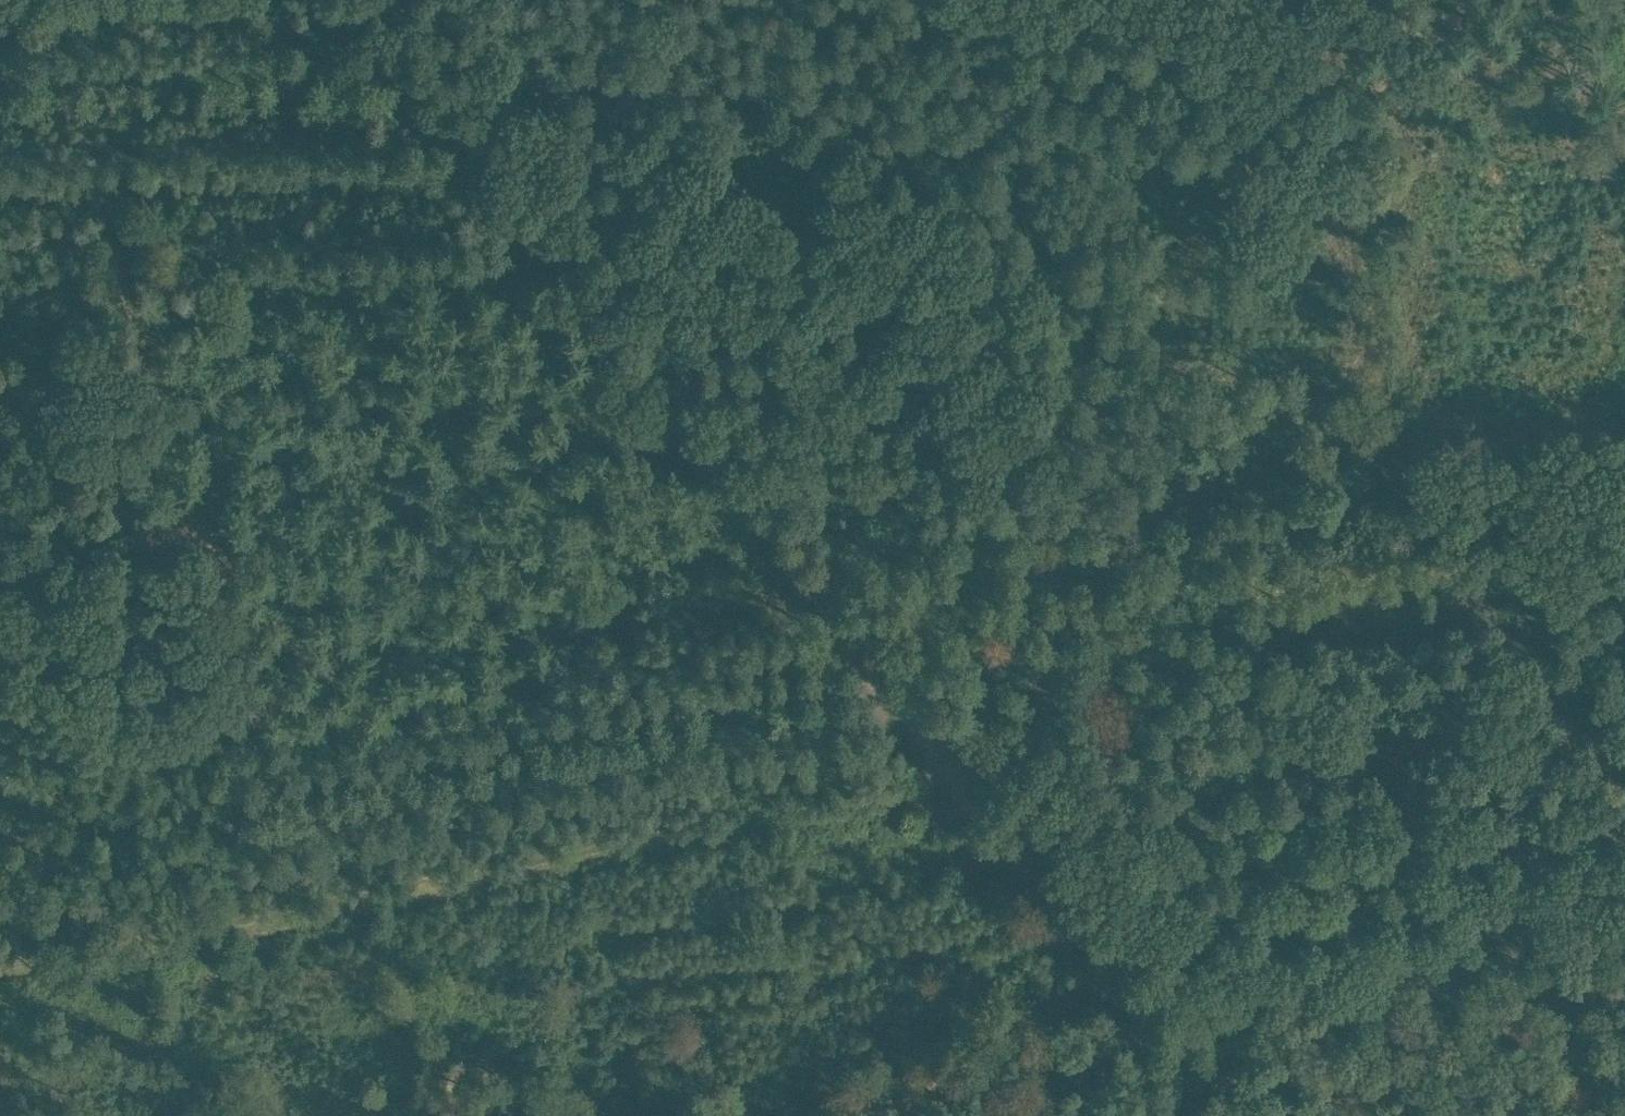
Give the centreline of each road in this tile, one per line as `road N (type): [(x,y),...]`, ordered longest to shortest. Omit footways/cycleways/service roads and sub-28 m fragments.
road 1 (track): [(359,0),(643,344),(961,781),(1160,1020),(1262,1115)]

